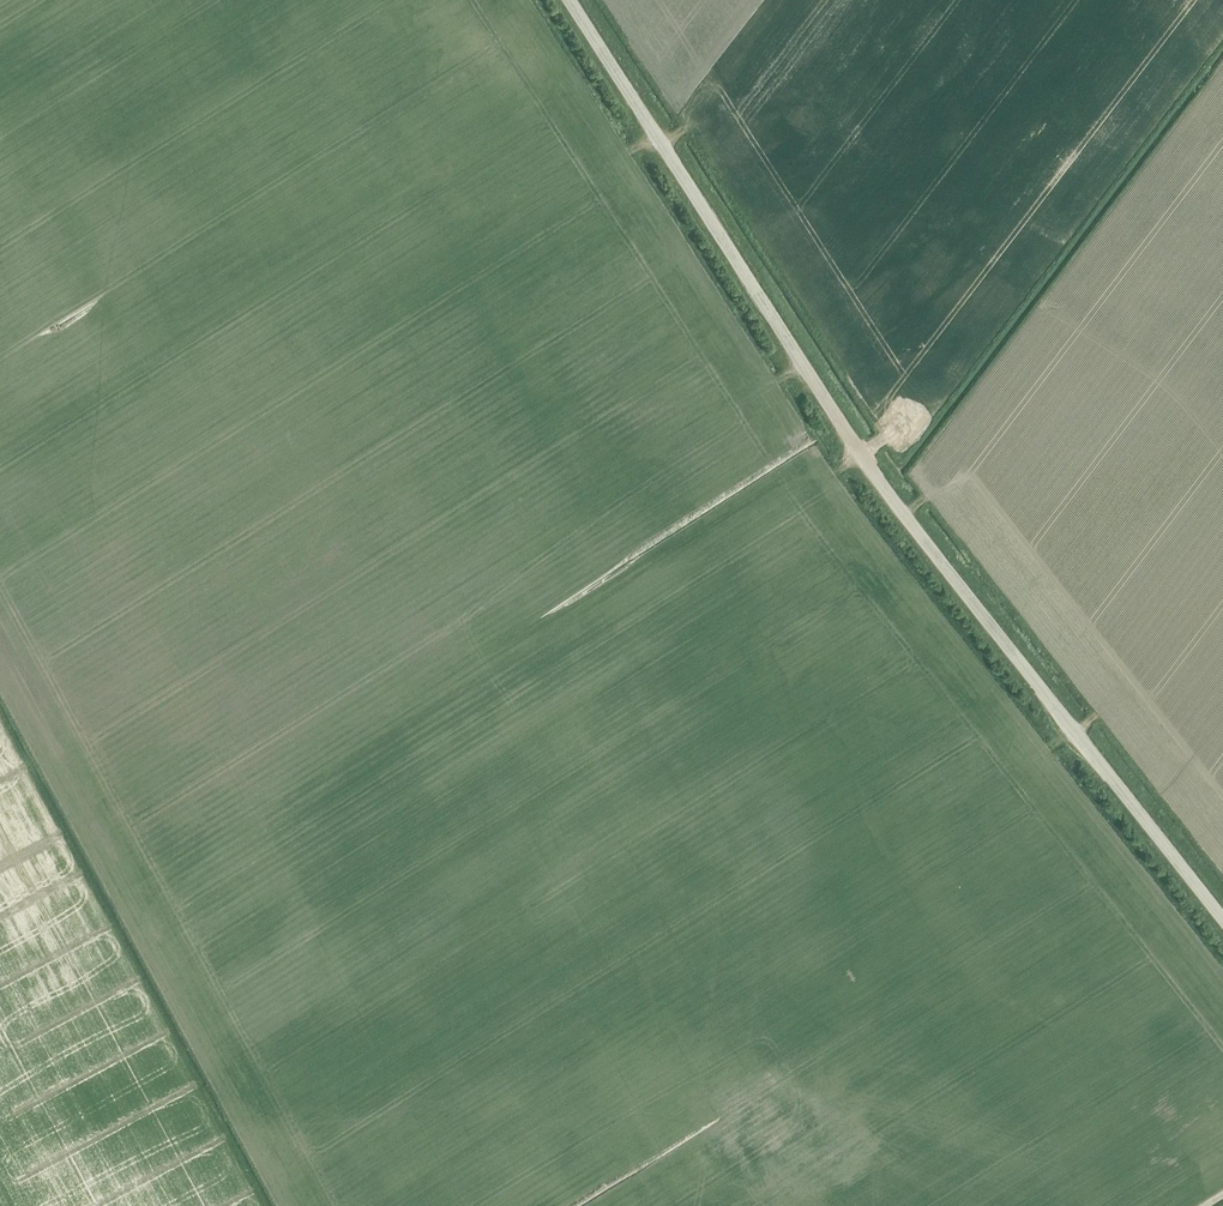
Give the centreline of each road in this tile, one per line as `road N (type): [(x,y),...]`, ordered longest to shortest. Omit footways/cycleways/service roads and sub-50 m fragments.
road 1 (unclassified): [(1222,911),(924,542),(565,0)]

